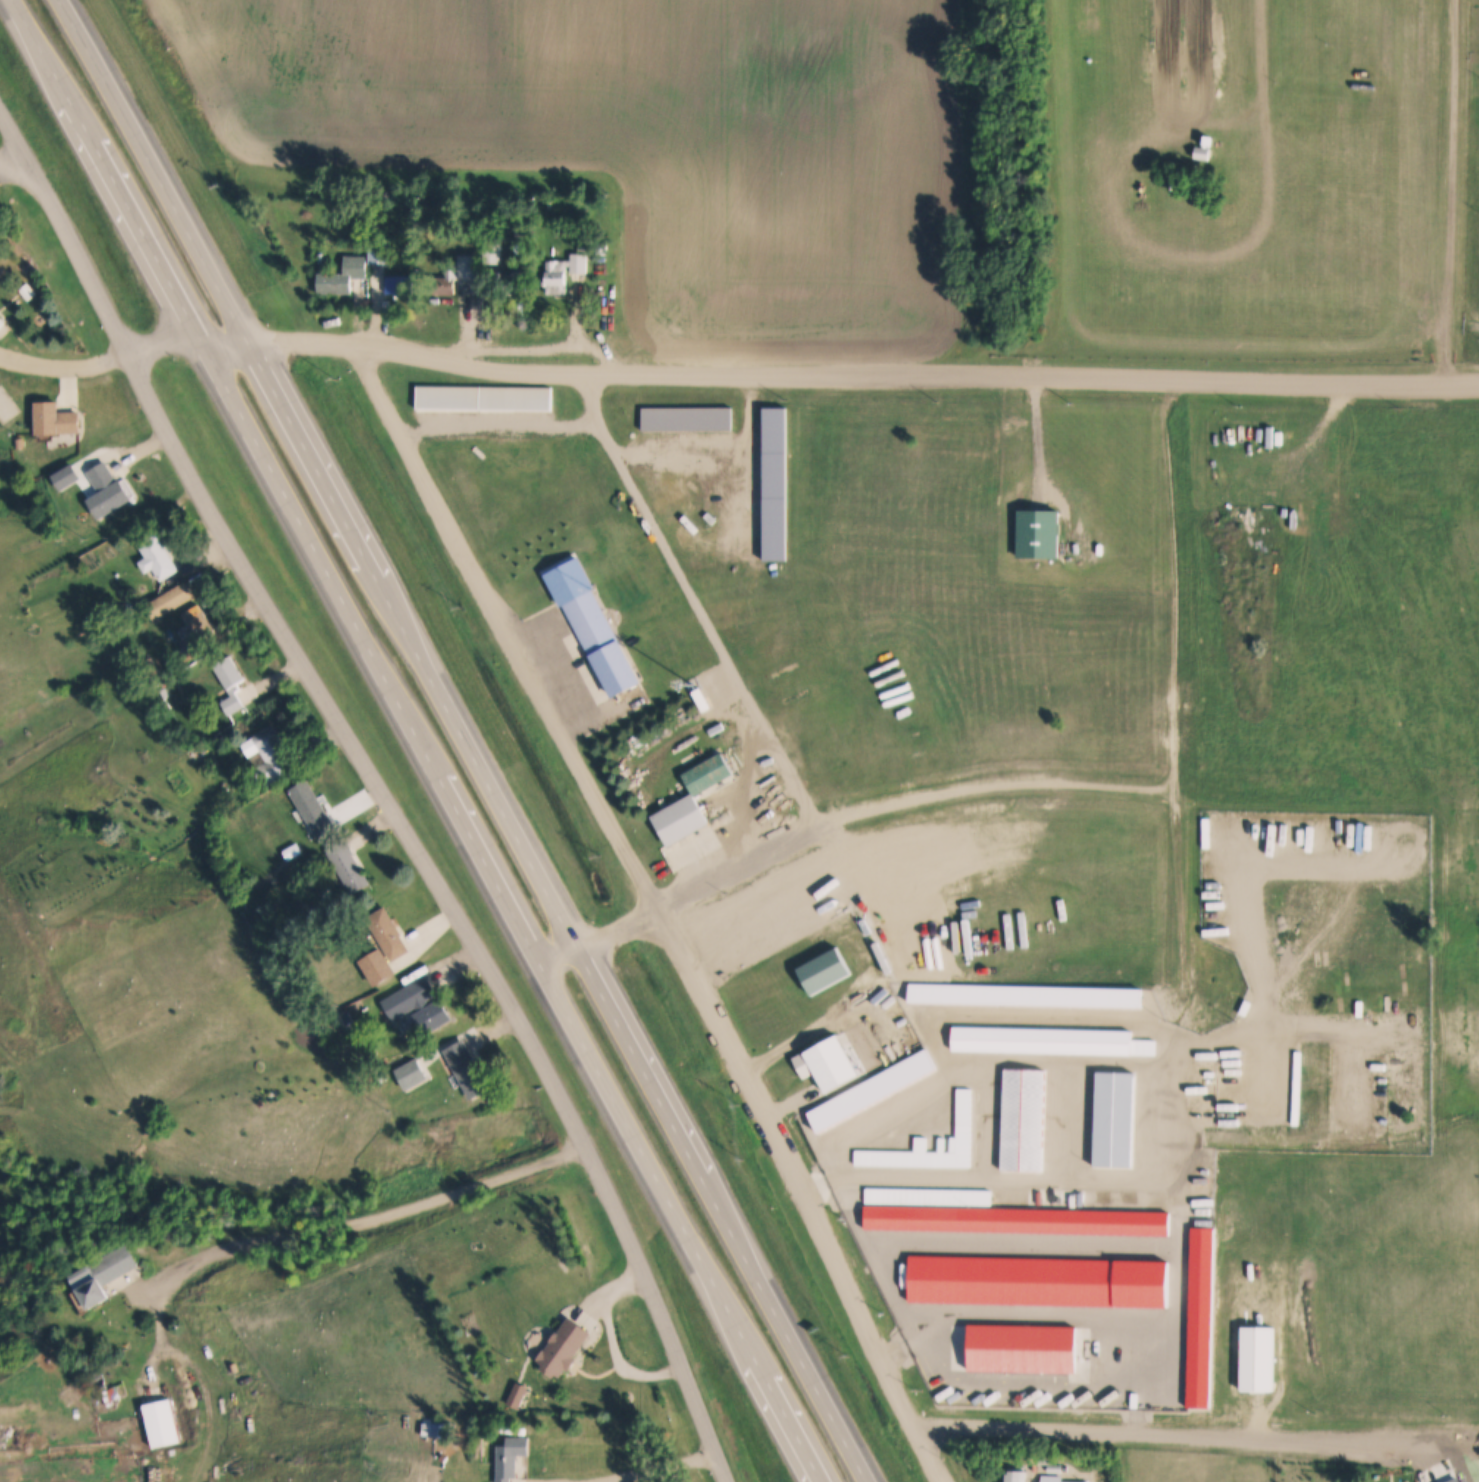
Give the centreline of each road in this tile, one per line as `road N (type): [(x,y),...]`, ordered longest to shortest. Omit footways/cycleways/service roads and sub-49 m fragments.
road 1 (trunk): [(17,0),(823,1481)]
road 2 (trunk): [(867,1481),(61,0)]
road 3 (residential): [(728,1481),(604,1177),(539,1049),(253,582),(0,108)]
road 4 (residential): [(1478,383),(516,374),(375,342),(314,337),(163,340),(47,365),(0,353)]
road 5 (residential): [(352,340),(812,1192),(933,1481)]
road 6 (track): [(1153,1056),(1171,1045),(1183,977),(1182,828),(1173,789),(1173,429),(1197,376)]
road 7 (residential): [(548,976),(772,848),(863,811),(999,784),(1173,789)]
road 8 (residential): [(818,828),(595,418),(594,374)]
road 9 (residential): [(918,1431),(974,1426),(1379,1448)]
road 10 (track): [(1460,0),(1445,383)]
road 11 (track): [(193,1481),(206,1444),(201,1381),(186,1358),(158,1345),(145,1290)]

